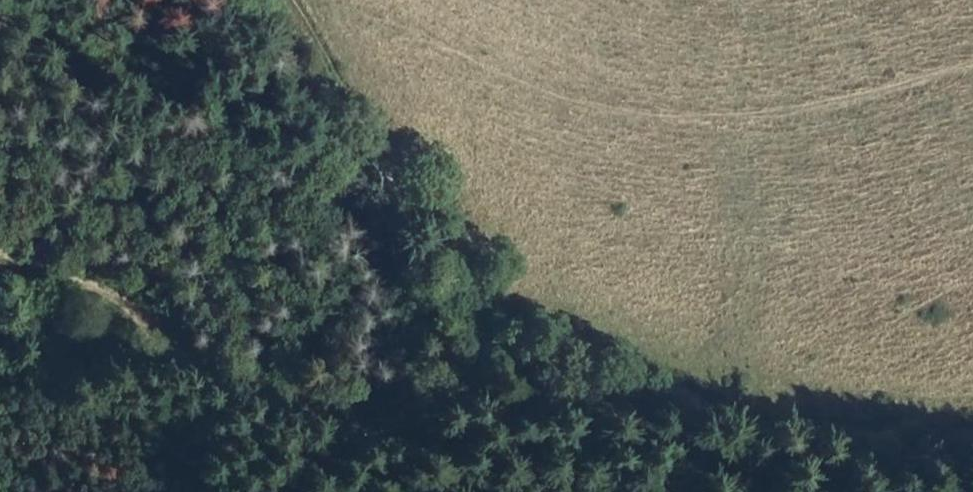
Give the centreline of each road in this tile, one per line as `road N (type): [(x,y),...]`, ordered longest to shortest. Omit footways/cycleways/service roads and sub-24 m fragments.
road 1 (track): [(288,0),(437,239),(510,314),(591,372),(687,409)]
road 2 (track): [(387,427),(268,406),(211,380),(0,237)]
road 3 (track): [(687,409),(532,398),(387,427)]
road 4 (track): [(972,456),(687,409)]
road 5 (track): [(387,427),(263,491)]

